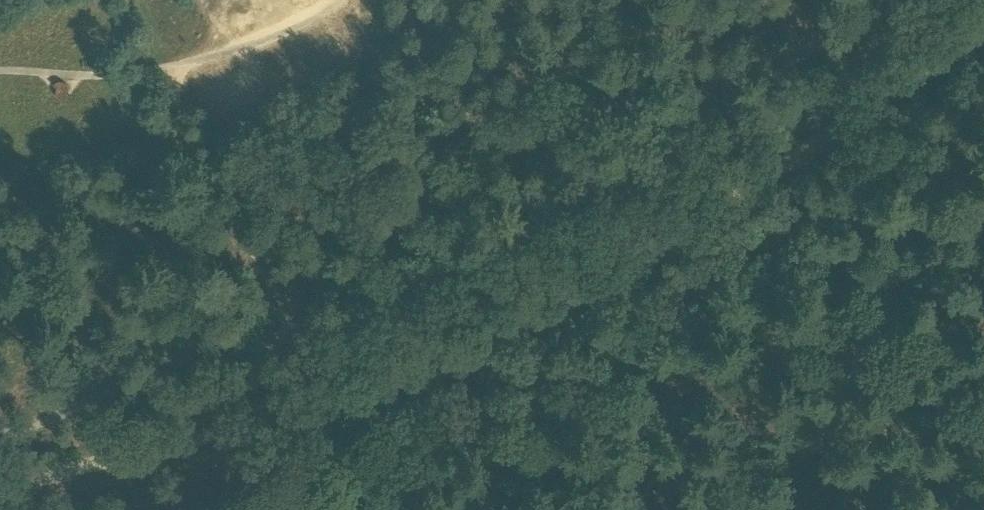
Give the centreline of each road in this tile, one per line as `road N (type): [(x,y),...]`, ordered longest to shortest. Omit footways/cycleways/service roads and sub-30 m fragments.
road 1 (track): [(0,484),(324,414),(592,272),(983,22)]

